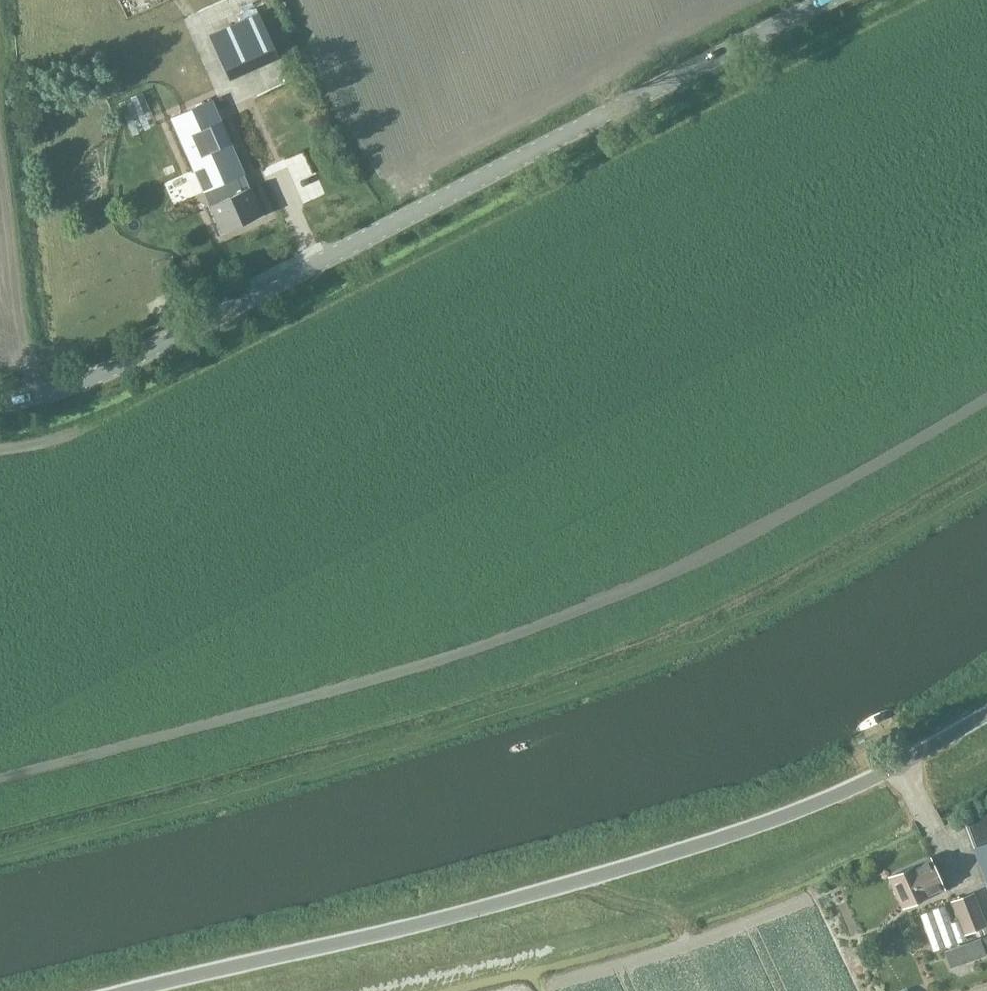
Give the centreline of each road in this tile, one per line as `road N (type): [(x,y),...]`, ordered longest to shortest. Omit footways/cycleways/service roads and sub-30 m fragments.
road 1 (unclassified): [(0,405),(149,353),(823,0)]
road 2 (unclassified): [(123,990),(451,914),(687,847),(808,806),(986,713)]
road 3 (track): [(191,30),(304,268)]

